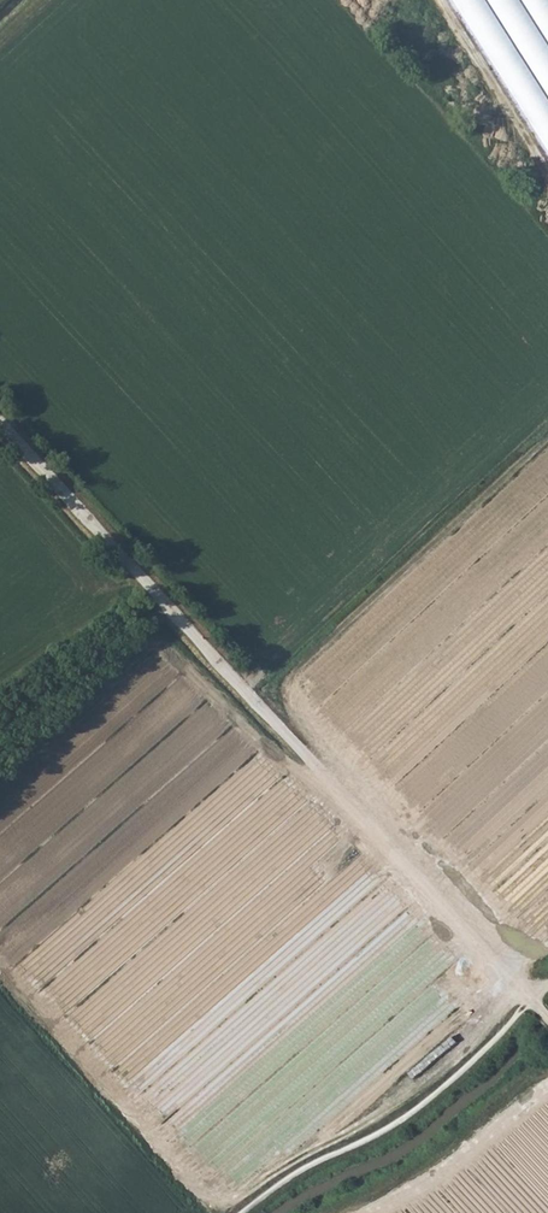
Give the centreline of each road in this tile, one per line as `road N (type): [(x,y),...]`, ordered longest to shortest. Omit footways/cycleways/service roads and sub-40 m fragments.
road 1 (track): [(0,423),(532,999)]

